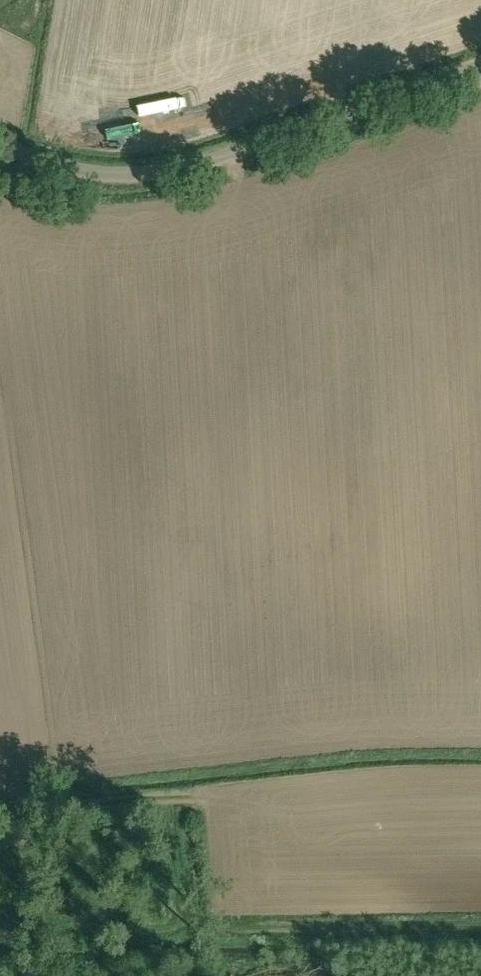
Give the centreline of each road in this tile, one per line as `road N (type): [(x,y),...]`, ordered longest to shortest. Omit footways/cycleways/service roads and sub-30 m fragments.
road 1 (unclassified): [(480,63),(158,176),(87,173),(0,131)]

